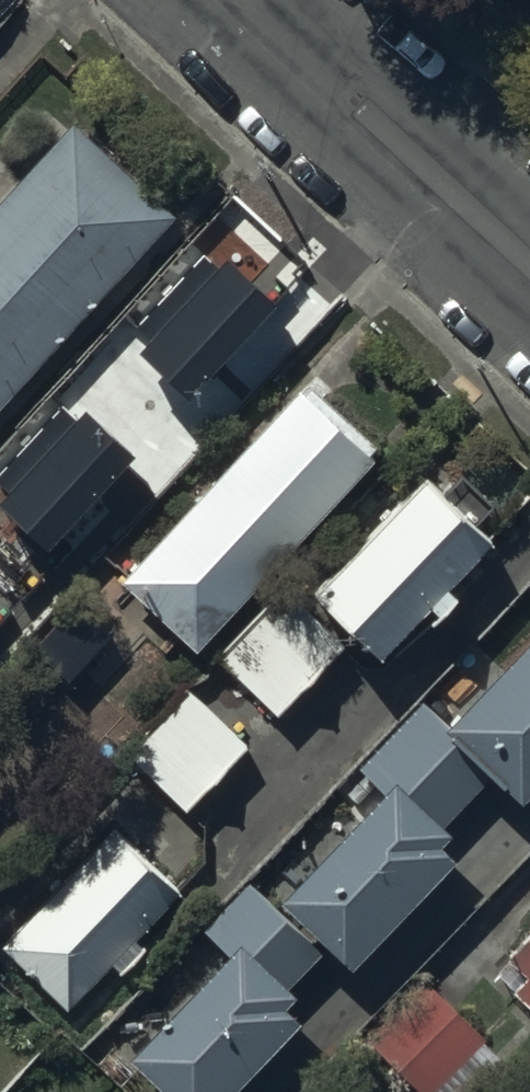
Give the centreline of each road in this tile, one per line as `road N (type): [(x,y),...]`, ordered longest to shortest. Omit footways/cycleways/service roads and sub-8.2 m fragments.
road 1 (unclassified): [(250,0),(529,262)]

